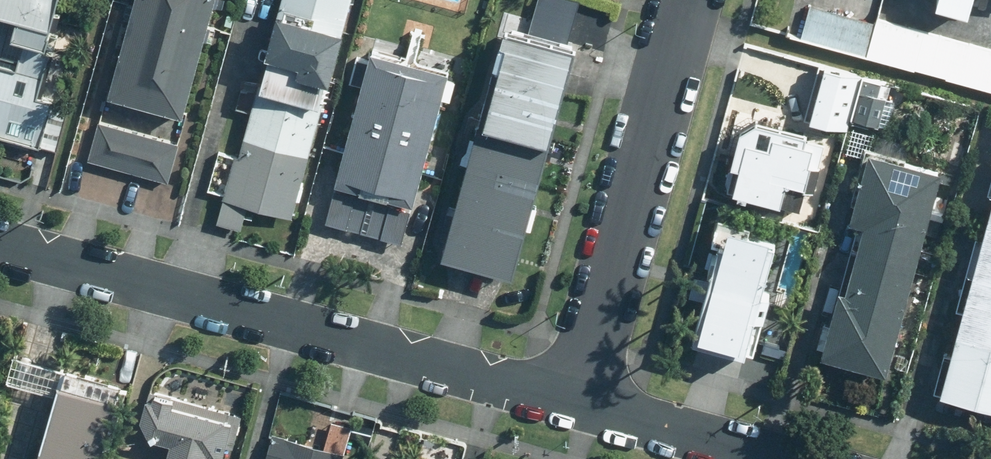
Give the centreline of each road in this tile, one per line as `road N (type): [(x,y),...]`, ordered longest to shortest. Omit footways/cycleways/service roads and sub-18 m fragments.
road 1 (residential): [(0,247),(584,407)]
road 2 (residential): [(584,407),(695,0)]
road 3 (residential): [(584,407),(774,458)]

